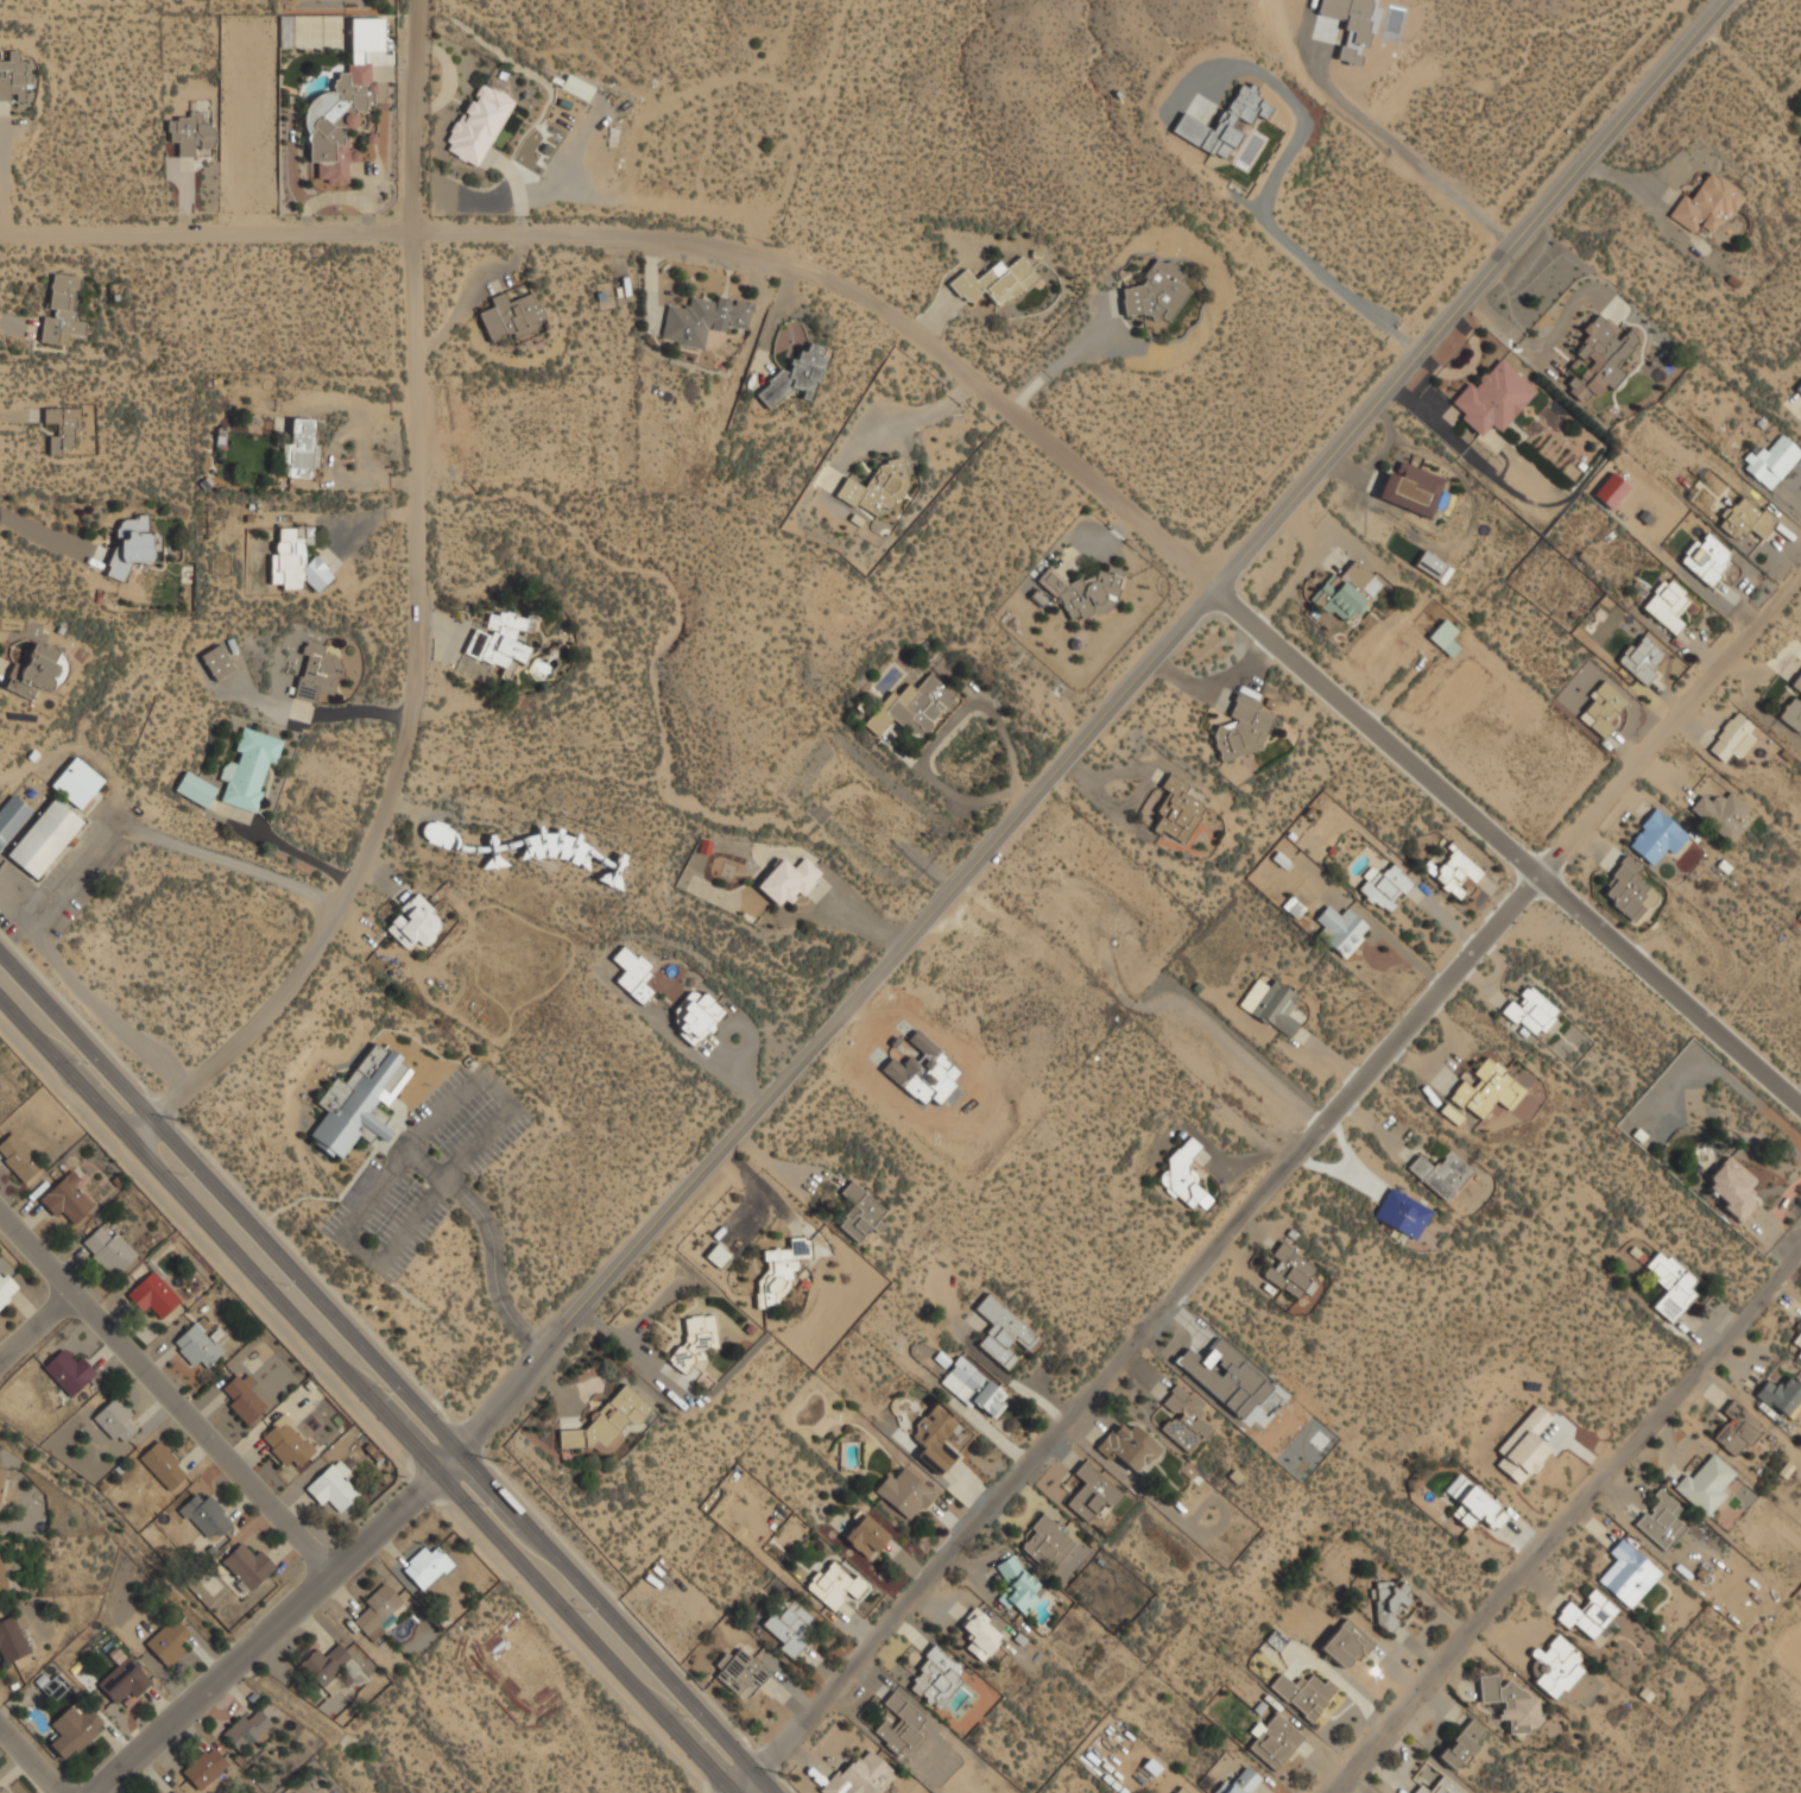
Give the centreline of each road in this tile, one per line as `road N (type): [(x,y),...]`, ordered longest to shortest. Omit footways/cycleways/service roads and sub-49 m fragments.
road 1 (residential): [(1723,0),(1214,596),(459,1448),(340,1573),(97,1792)]
road 2 (residential): [(1800,1099),(853,284),(777,253),(663,234),(0,235)]
road 3 (residential): [(739,1792),(1800,582)]
road 4 (residential): [(415,0),(417,654),(398,762),(364,861),(315,948),(272,1006),(131,1145)]
road 5 (secondary): [(778,1792),(0,950)]
road 6 (secondary): [(0,1001),(731,1792)]
road 7 (residential): [(1800,1243),(1324,1792)]
road 8 (residential): [(340,1573),(0,1216)]

